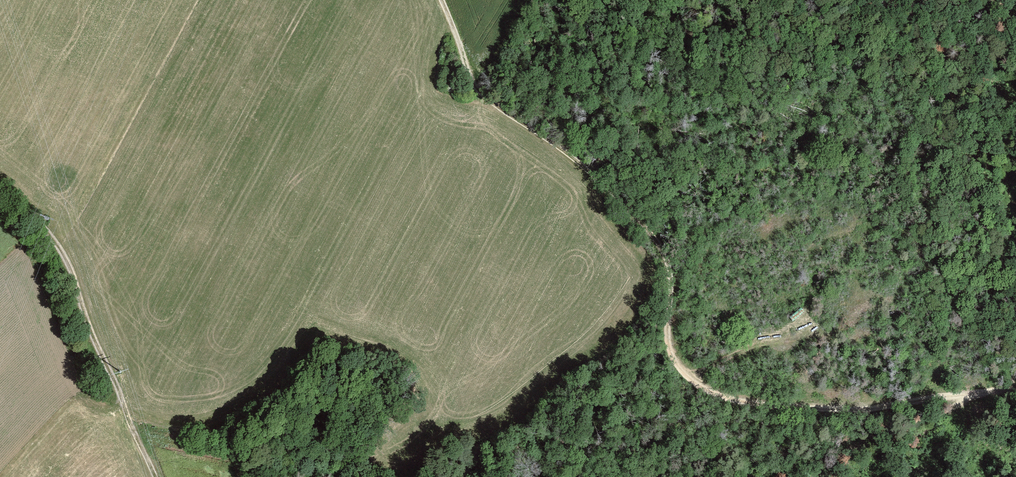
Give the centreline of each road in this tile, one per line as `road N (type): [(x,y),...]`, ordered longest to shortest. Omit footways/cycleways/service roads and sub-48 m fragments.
road 1 (track): [(1002,394),(769,404),(721,394),(682,374),(669,339),(670,278),(651,234),(572,155),(474,86),(440,0)]
road 2 (track): [(157,476),(70,266),(0,183)]
road 3 (track): [(1002,394),(962,392),(876,429),(803,476)]

